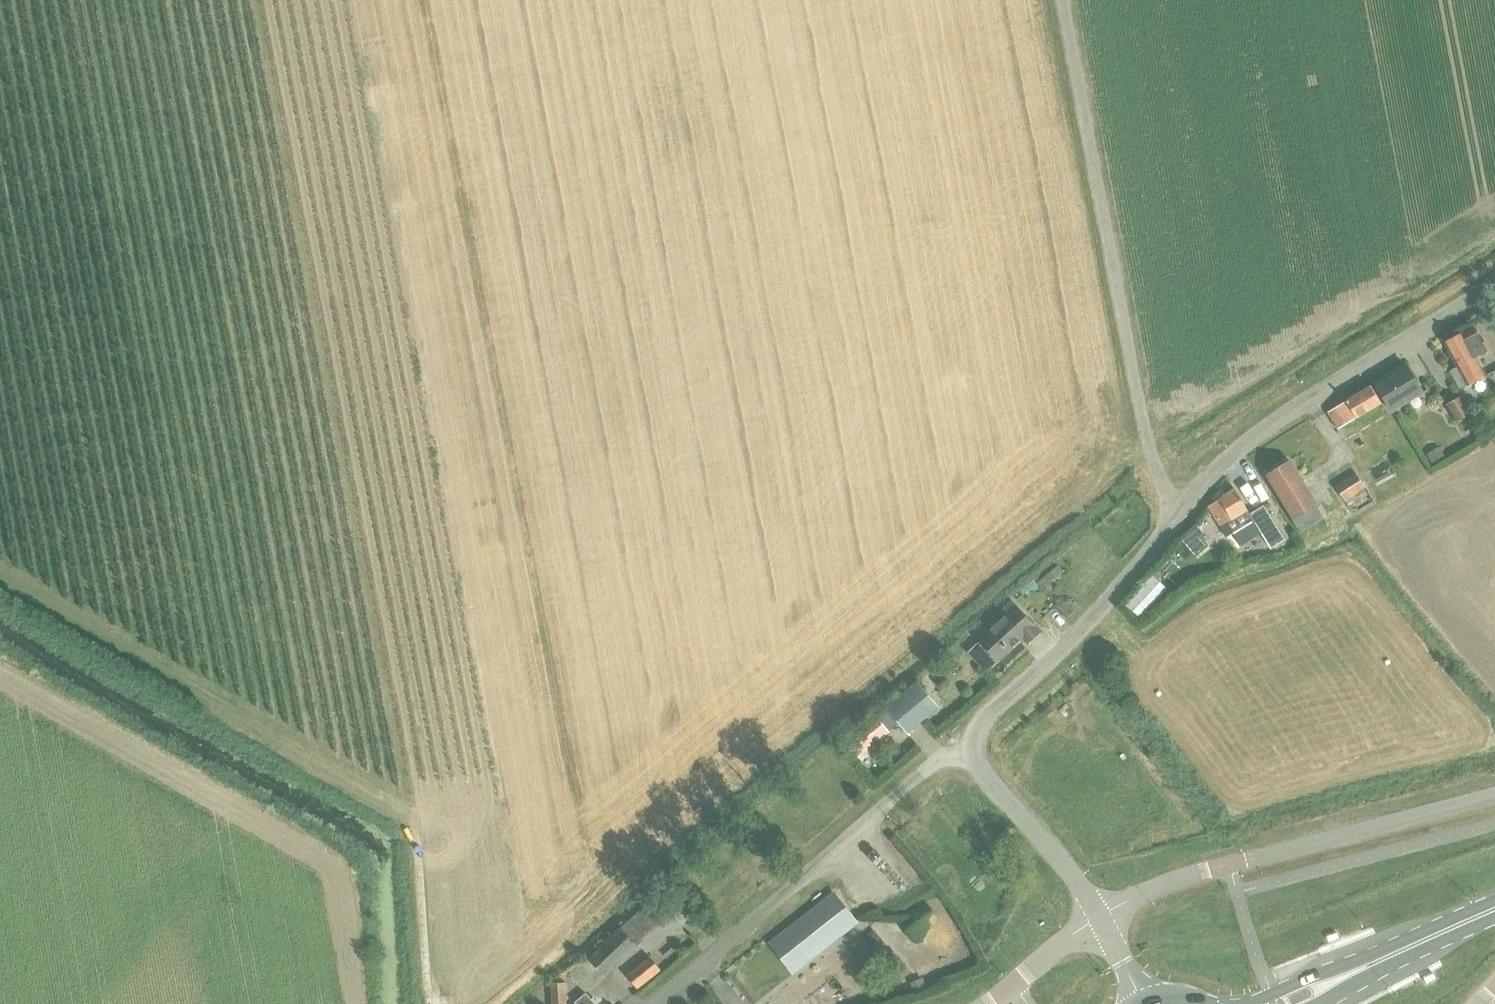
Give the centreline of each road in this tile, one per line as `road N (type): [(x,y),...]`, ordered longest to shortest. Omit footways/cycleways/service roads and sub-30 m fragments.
road 1 (unclassified): [(1173,520),(1058,0)]
road 2 (unclassified): [(1494,794),(1188,876),(1100,916)]
road 3 (unclassified): [(655,1003),(933,763),(964,751)]
road 4 (unclassified): [(1173,520),(1238,453),(1494,288)]
road 5 (unclassified): [(964,751),(979,724),(1113,597),(1173,520)]
road 6 (primary): [(1467,922),(1247,1003)]
road 7 (unclassified): [(964,751),(1100,916)]
road 8 (primary): [(1316,1003),(1467,922)]
road 9 (unclassified): [(1100,916),(988,1003)]

